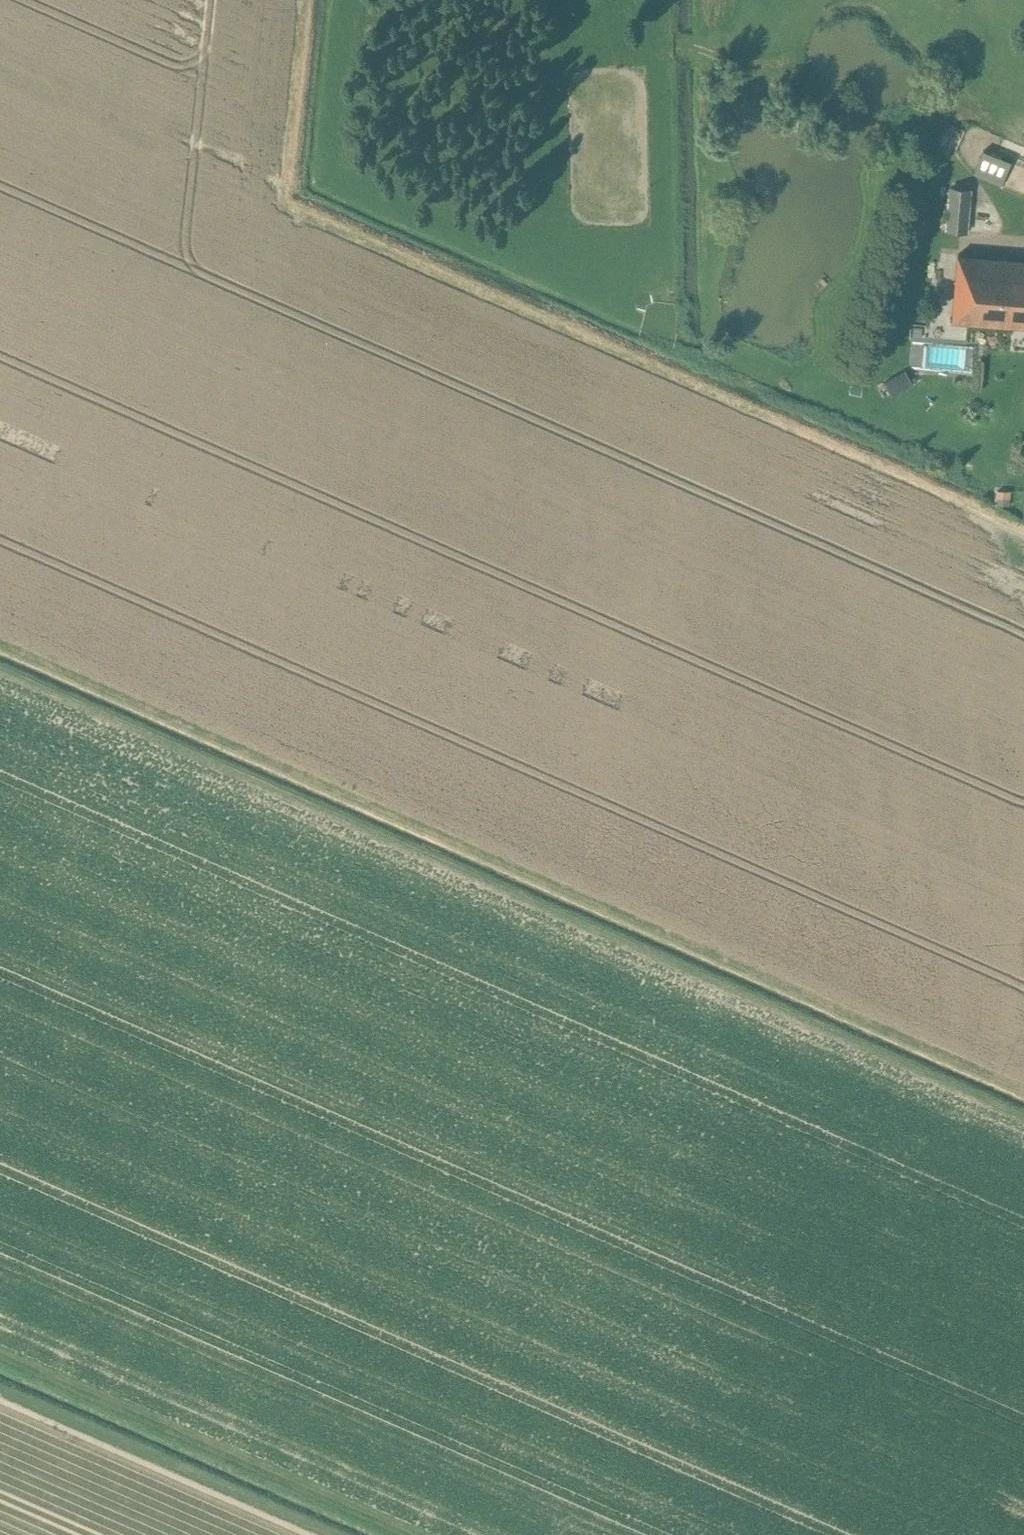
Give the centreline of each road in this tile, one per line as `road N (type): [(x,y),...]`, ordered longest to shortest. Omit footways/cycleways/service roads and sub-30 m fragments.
road 1 (track): [(0,1358),(407,1534)]
road 2 (track): [(659,0),(668,327),(683,341),(753,361)]
road 3 (track): [(710,349),(702,0)]

